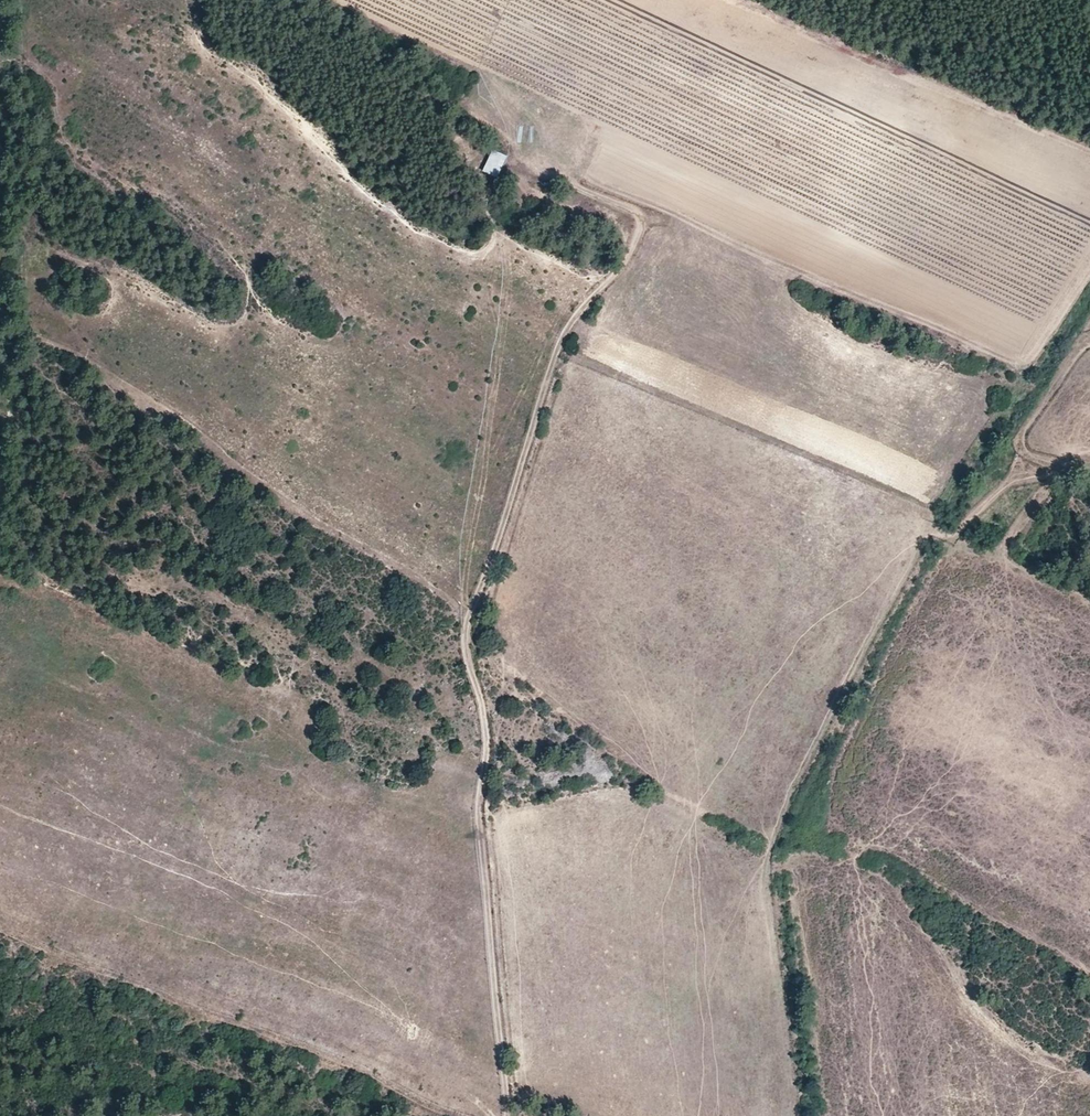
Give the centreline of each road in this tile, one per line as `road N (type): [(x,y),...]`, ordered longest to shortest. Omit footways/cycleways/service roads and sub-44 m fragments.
road 1 (track): [(1089,108),(1007,81),(649,50),(640,231),(629,263),(570,323),(462,637),(483,708),(477,830),(509,1115)]
road 2 (track): [(0,933),(347,1066),(448,1115)]

